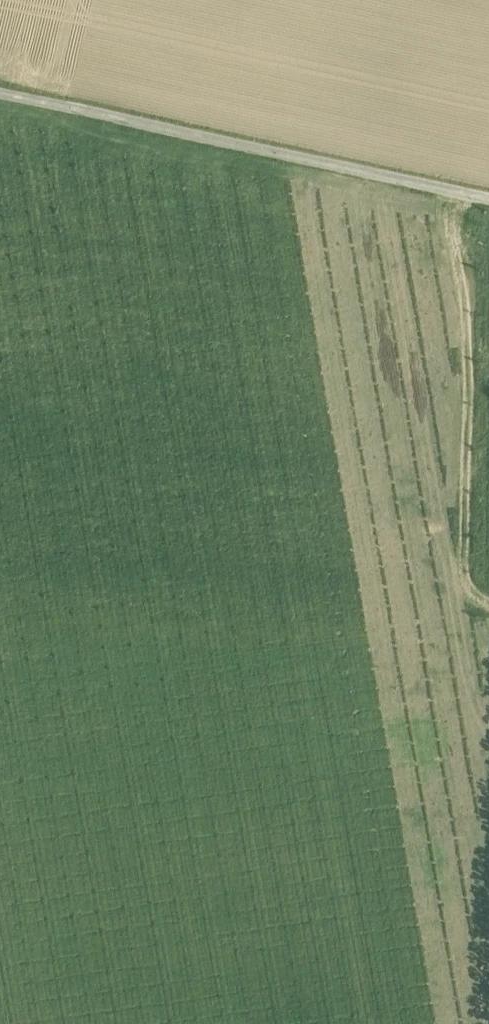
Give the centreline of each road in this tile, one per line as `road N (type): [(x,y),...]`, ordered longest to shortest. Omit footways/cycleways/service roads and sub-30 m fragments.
road 1 (unclassified): [(0,97),(488,205)]

